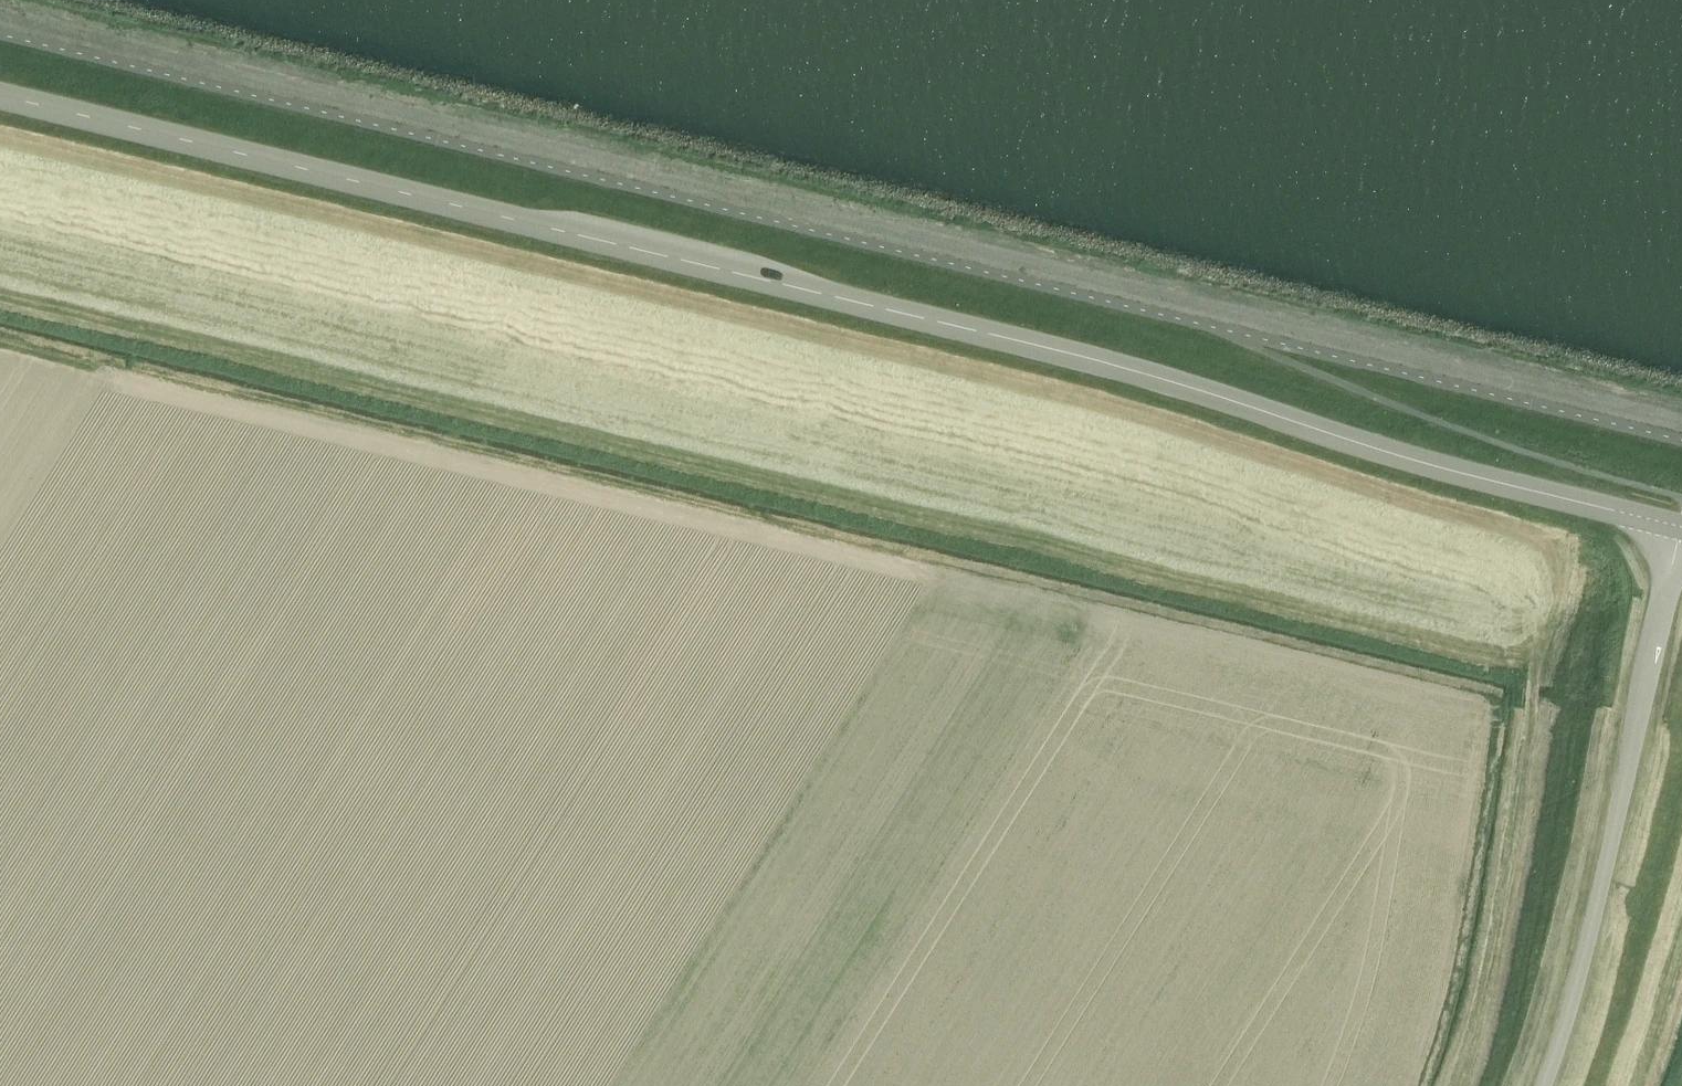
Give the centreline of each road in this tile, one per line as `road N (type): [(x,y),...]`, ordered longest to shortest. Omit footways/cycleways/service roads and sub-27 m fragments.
road 1 (tertiary): [(1681,530),(1436,465),(1192,385),(0,95)]
road 2 (unclassified): [(1560,1085),(1616,874),(1681,540)]

